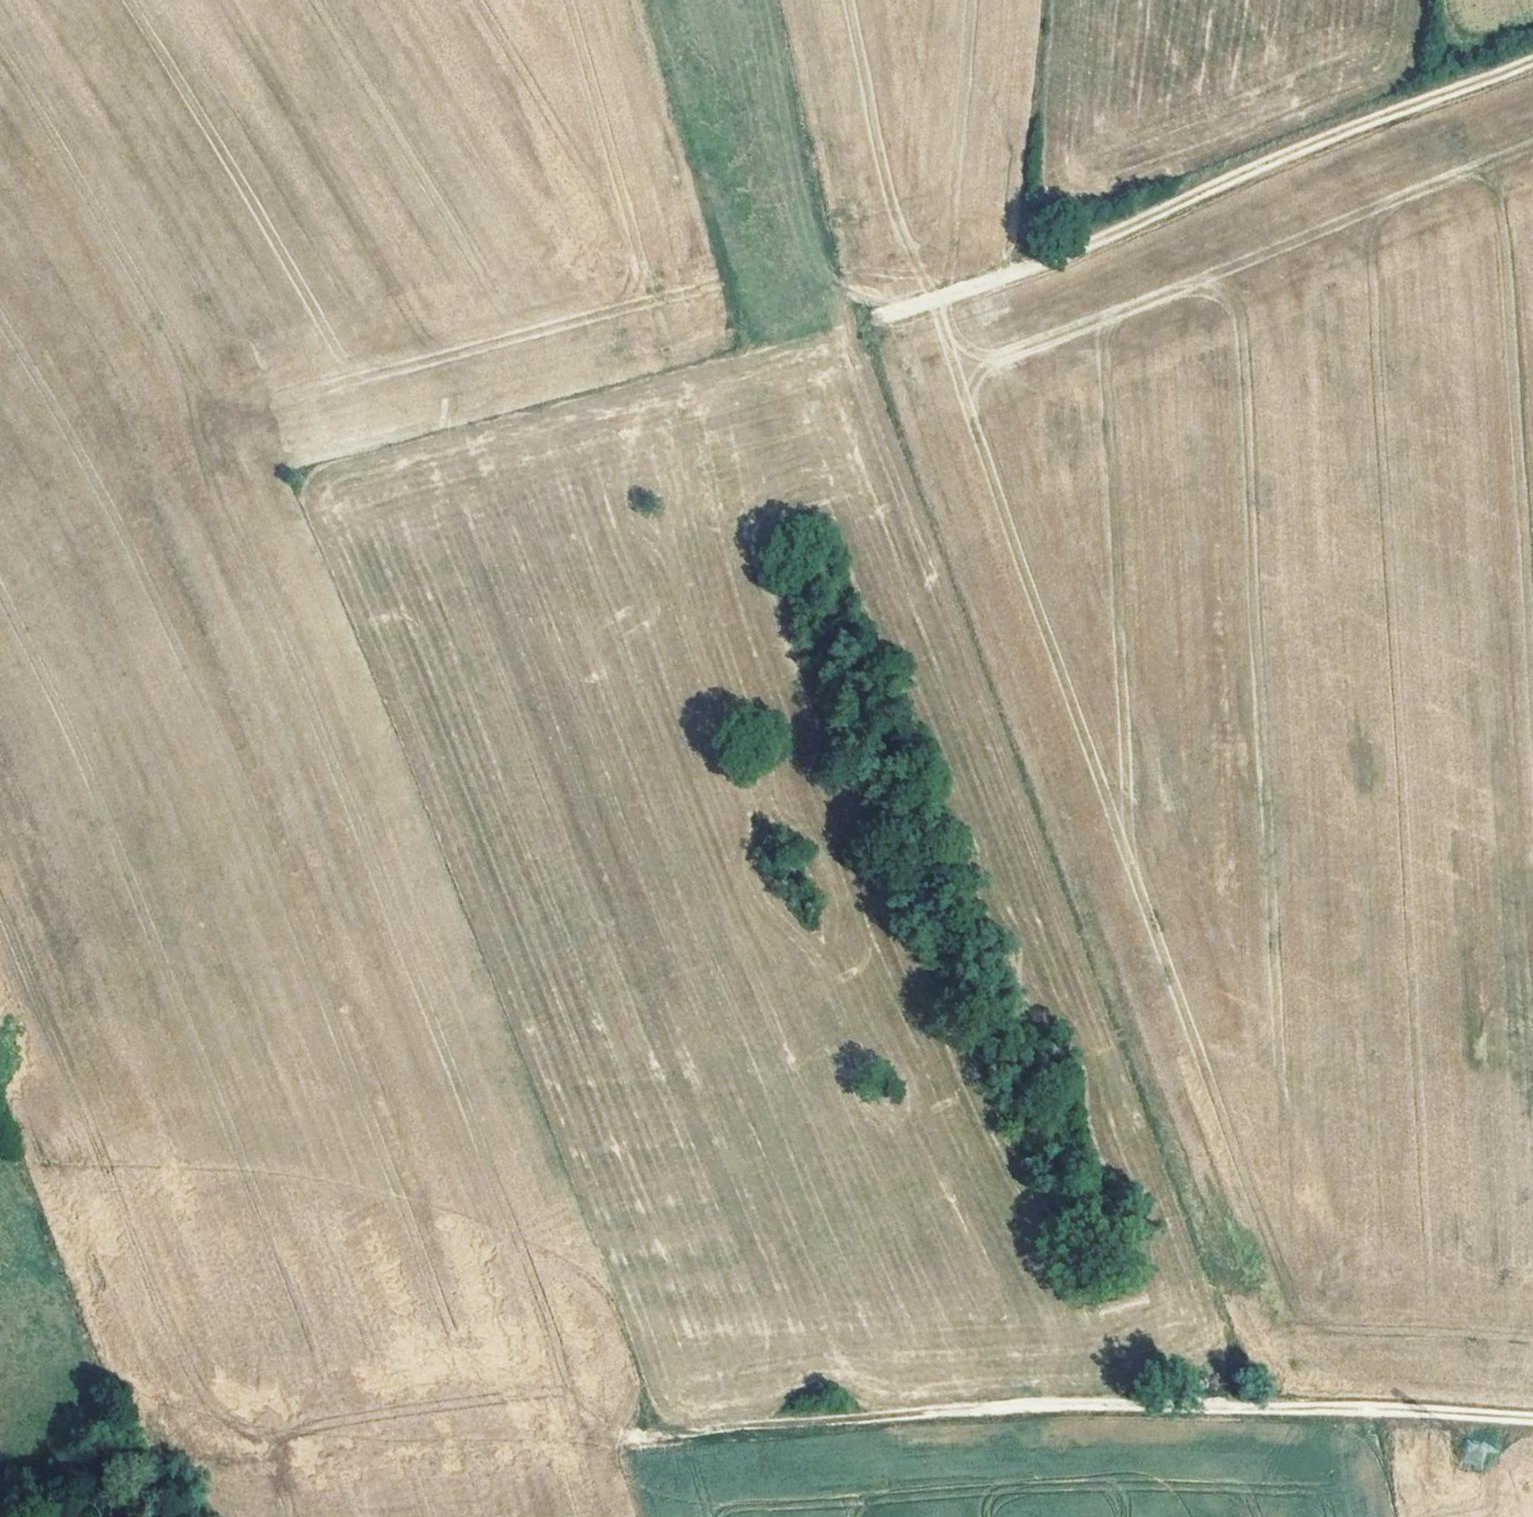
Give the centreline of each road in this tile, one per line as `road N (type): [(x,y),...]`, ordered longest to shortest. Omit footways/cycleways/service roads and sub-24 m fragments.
road 1 (track): [(1532,1425),(1348,1411),(982,1408),(649,1436)]
road 2 (track): [(925,307),(1532,56)]

